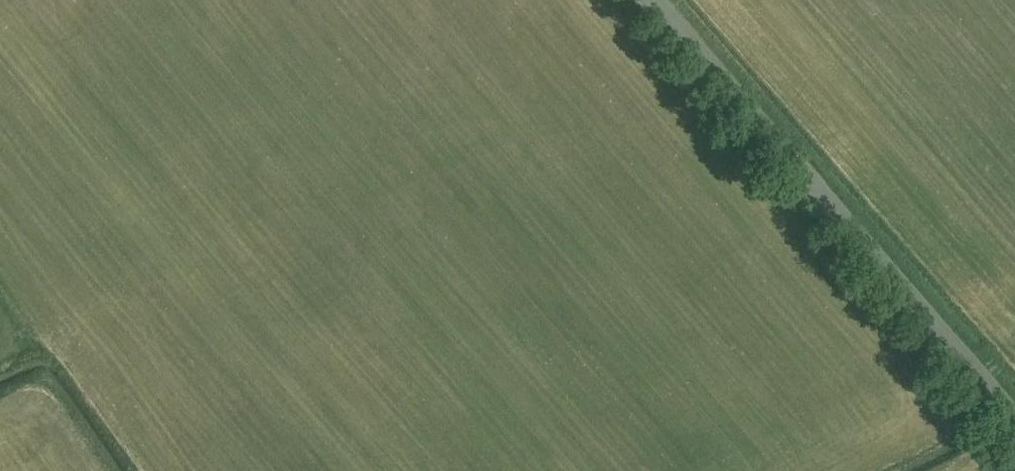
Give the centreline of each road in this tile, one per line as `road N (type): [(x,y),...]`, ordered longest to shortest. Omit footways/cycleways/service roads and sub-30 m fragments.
road 1 (unclassified): [(1014,437),(643,0)]

